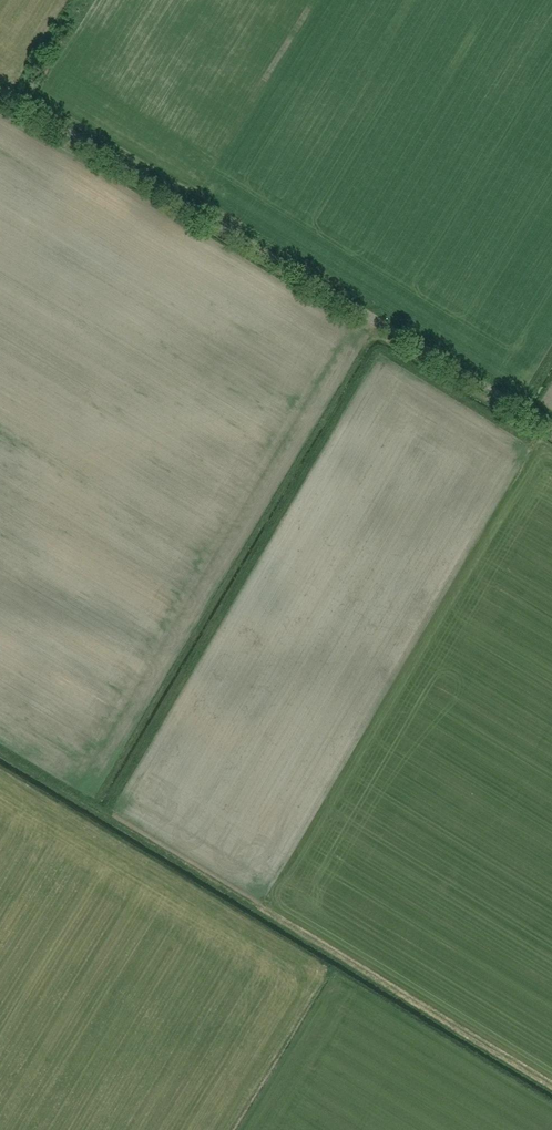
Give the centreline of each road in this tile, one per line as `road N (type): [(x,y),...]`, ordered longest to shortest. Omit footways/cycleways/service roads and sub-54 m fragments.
road 1 (unclassified): [(551,428),(0,90)]

